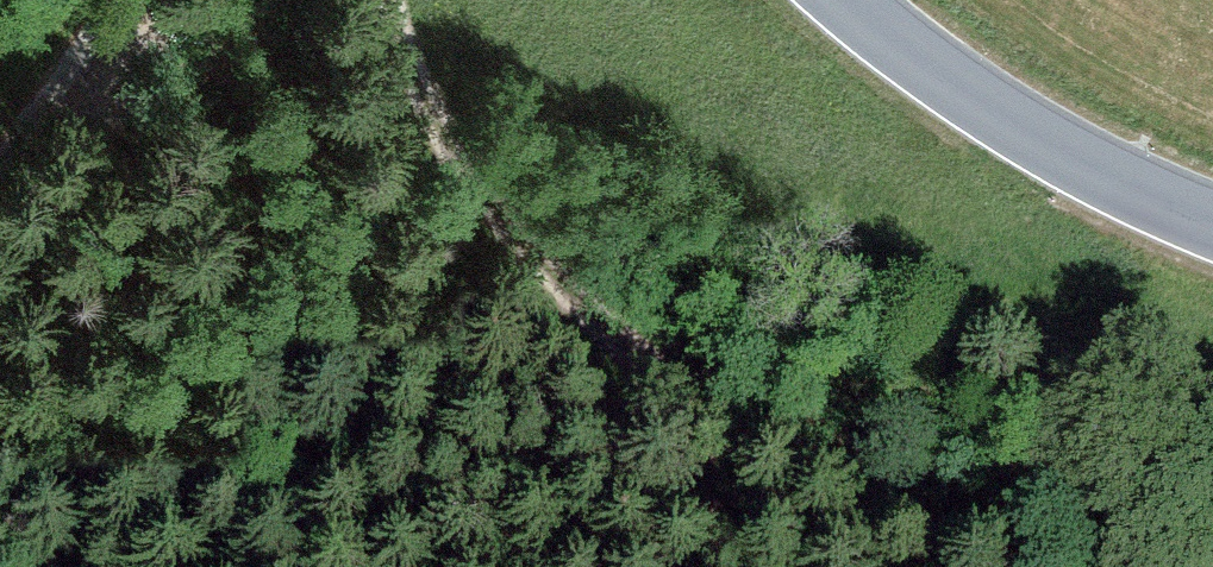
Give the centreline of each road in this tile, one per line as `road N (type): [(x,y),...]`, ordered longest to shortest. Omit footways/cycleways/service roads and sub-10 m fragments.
road 1 (track): [(391,0),(410,93),(466,178),(635,361),(1042,566)]
road 2 (tertiary): [(1212,231),(1180,221),(1005,126),(829,0)]
road 3 (track): [(0,186),(141,0)]

